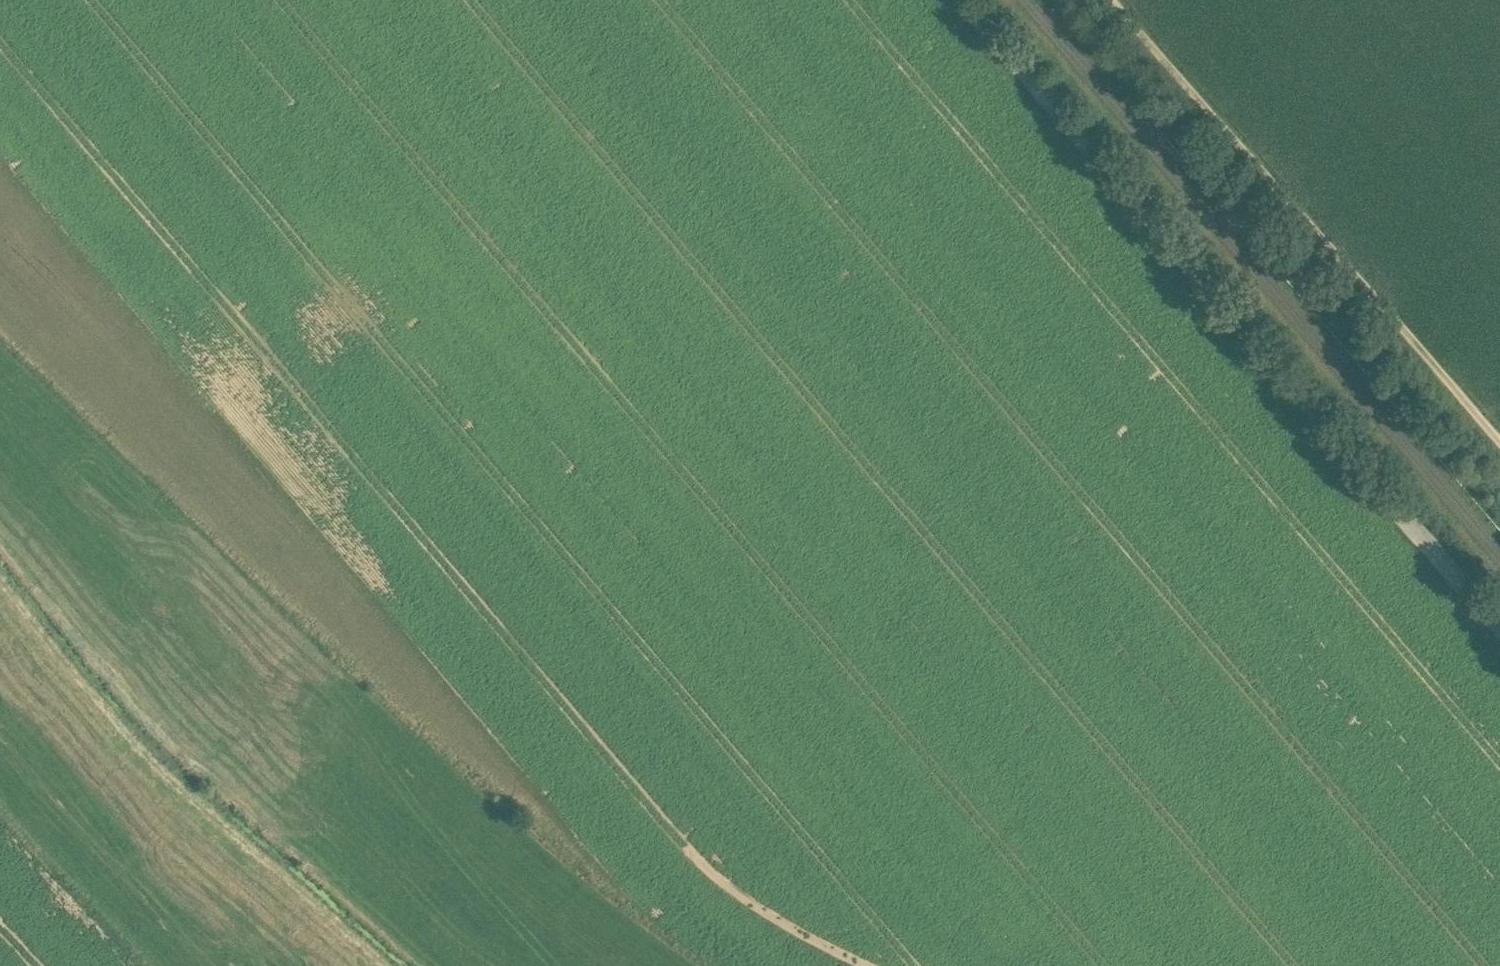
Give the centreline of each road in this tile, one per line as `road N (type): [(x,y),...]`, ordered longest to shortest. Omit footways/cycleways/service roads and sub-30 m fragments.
road 1 (unclassified): [(1499,634),(961,0)]
road 2 (track): [(1499,443),(1108,0)]

